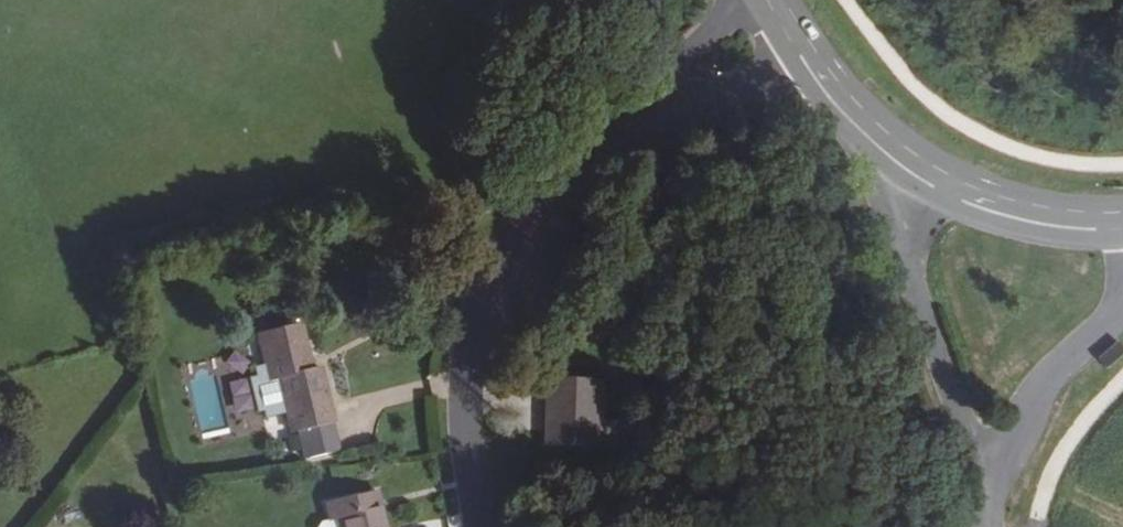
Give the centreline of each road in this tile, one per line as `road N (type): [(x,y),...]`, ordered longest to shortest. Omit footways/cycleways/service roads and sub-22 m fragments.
road 1 (residential): [(481,526),(471,381),(502,290),(593,182),(781,31)]
road 2 (unclassified): [(901,167),(903,265),(987,474)]
road 3 (tertiary): [(1122,230),(1032,224),(957,199),(901,167)]
road 4 (unclassified): [(987,474),(1039,391),(1122,304)]
road 5 (tertiary): [(901,167),(839,116),(781,31)]

